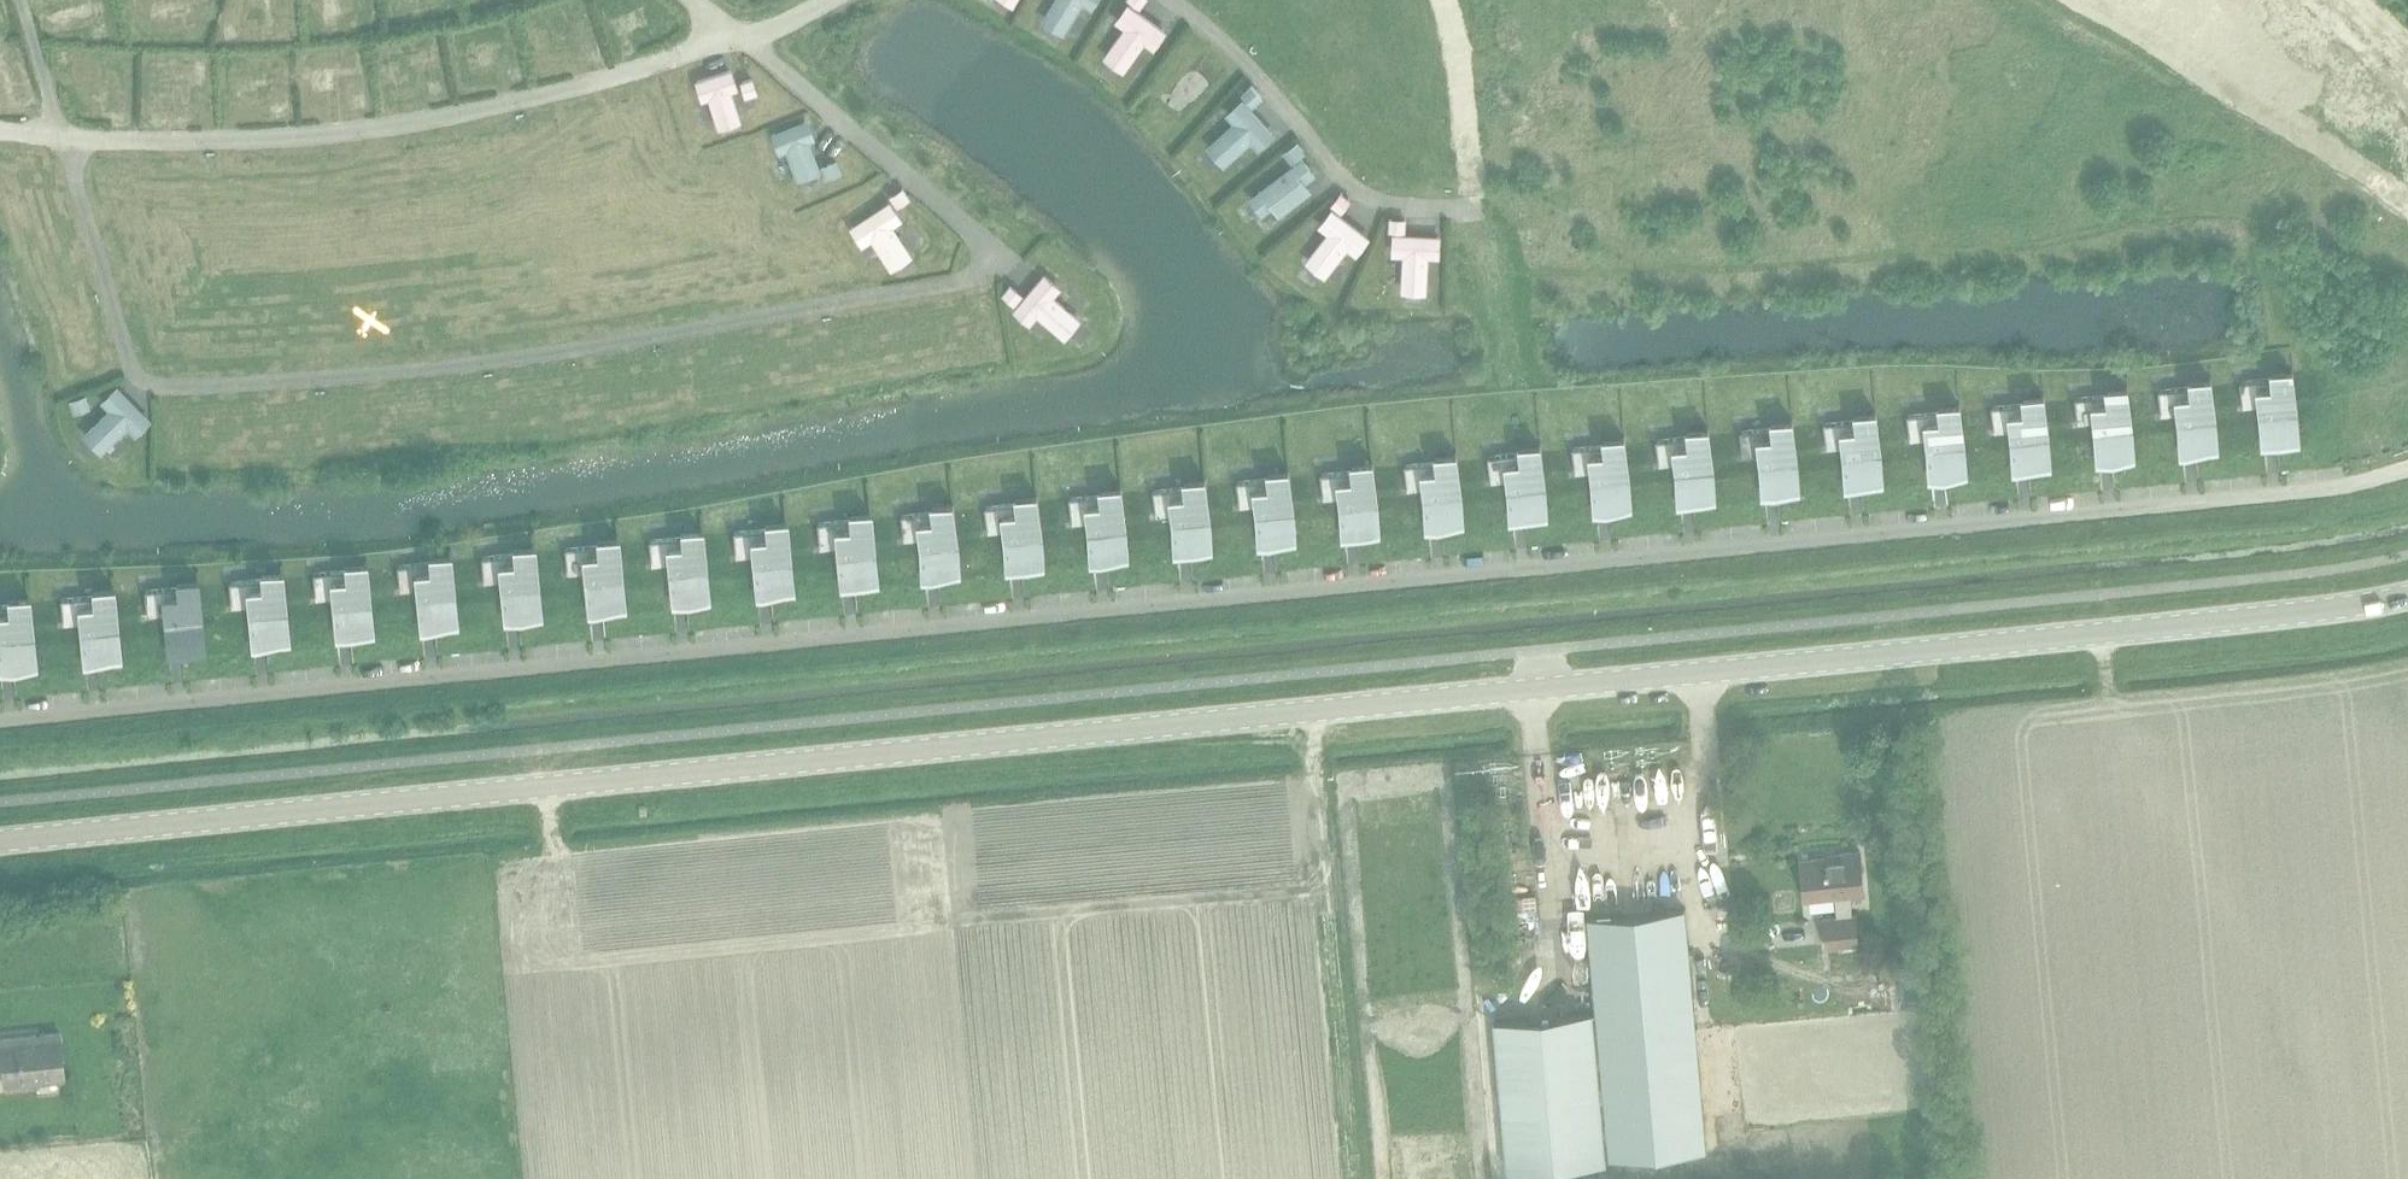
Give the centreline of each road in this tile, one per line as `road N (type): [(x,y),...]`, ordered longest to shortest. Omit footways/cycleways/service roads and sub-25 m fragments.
road 1 (tertiary): [(0,839),(2407,597)]

